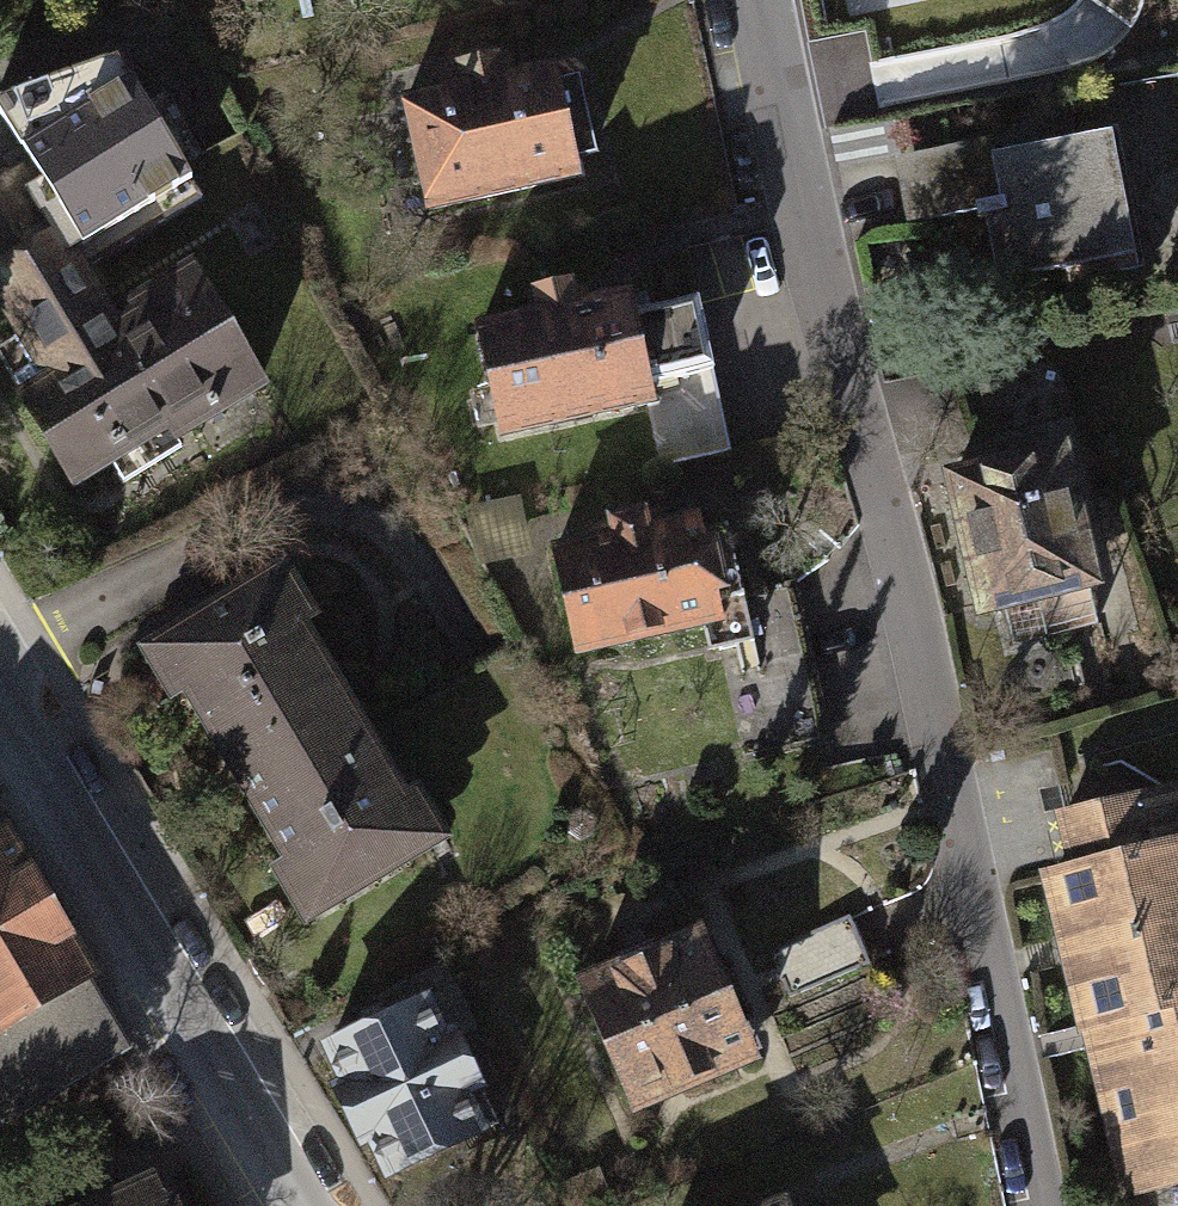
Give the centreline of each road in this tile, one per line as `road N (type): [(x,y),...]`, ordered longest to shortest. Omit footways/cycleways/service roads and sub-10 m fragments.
road 1 (residential): [(770,0),(1035,1205)]
road 2 (tertiary): [(299,1205),(0,698)]

